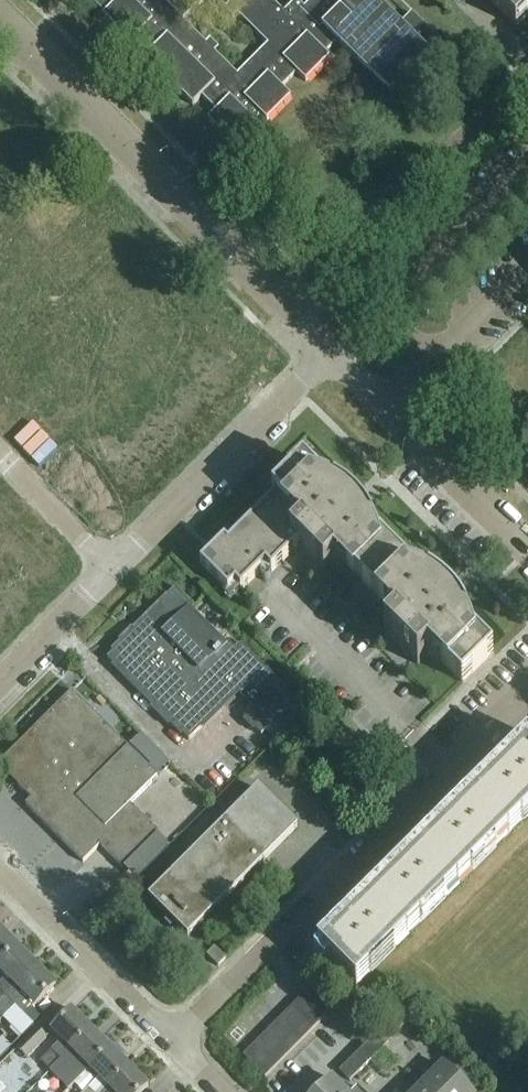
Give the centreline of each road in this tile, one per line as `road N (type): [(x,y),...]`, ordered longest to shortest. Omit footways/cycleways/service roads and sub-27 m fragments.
road 1 (residential): [(527,690),(172,1042)]
road 2 (unclassified): [(0,19),(332,349)]
road 3 (residential): [(332,349),(114,569)]
road 4 (residential): [(527,162),(382,307),(432,361)]
road 5 (residential): [(172,1042),(0,871)]
road 6 (unclassified): [(388,406),(527,547)]
road 7 (residential): [(114,569),(0,684)]
road 8 (residential): [(0,455),(114,569)]
road 9 (residential): [(432,361),(527,266)]

